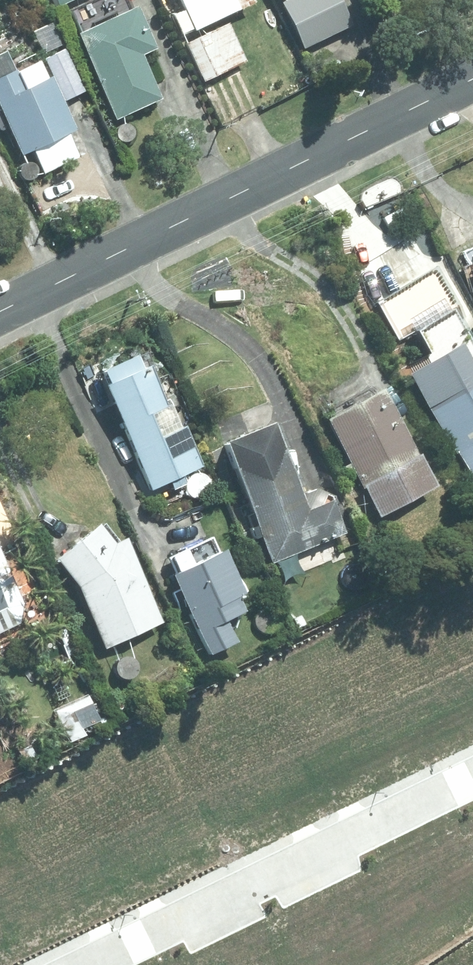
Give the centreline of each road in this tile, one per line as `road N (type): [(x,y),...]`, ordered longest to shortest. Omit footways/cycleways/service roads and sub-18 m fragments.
road 1 (residential): [(0,308),(472,73)]
road 2 (residential): [(83,964),(472,781)]

